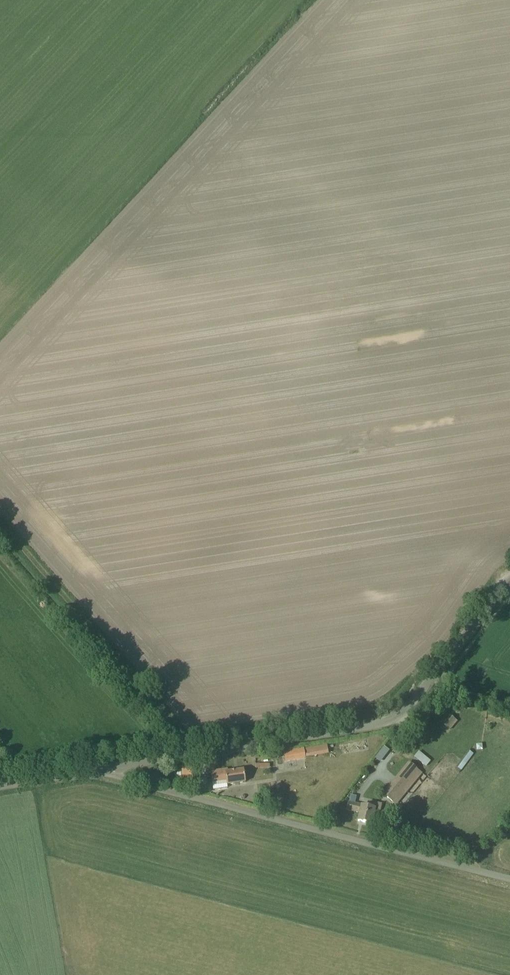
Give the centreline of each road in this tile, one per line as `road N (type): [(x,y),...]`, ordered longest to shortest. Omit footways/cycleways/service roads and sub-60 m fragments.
road 1 (unclassified): [(105,766),(397,717),(509,580)]
road 2 (unclassified): [(509,884),(131,781),(105,766)]

